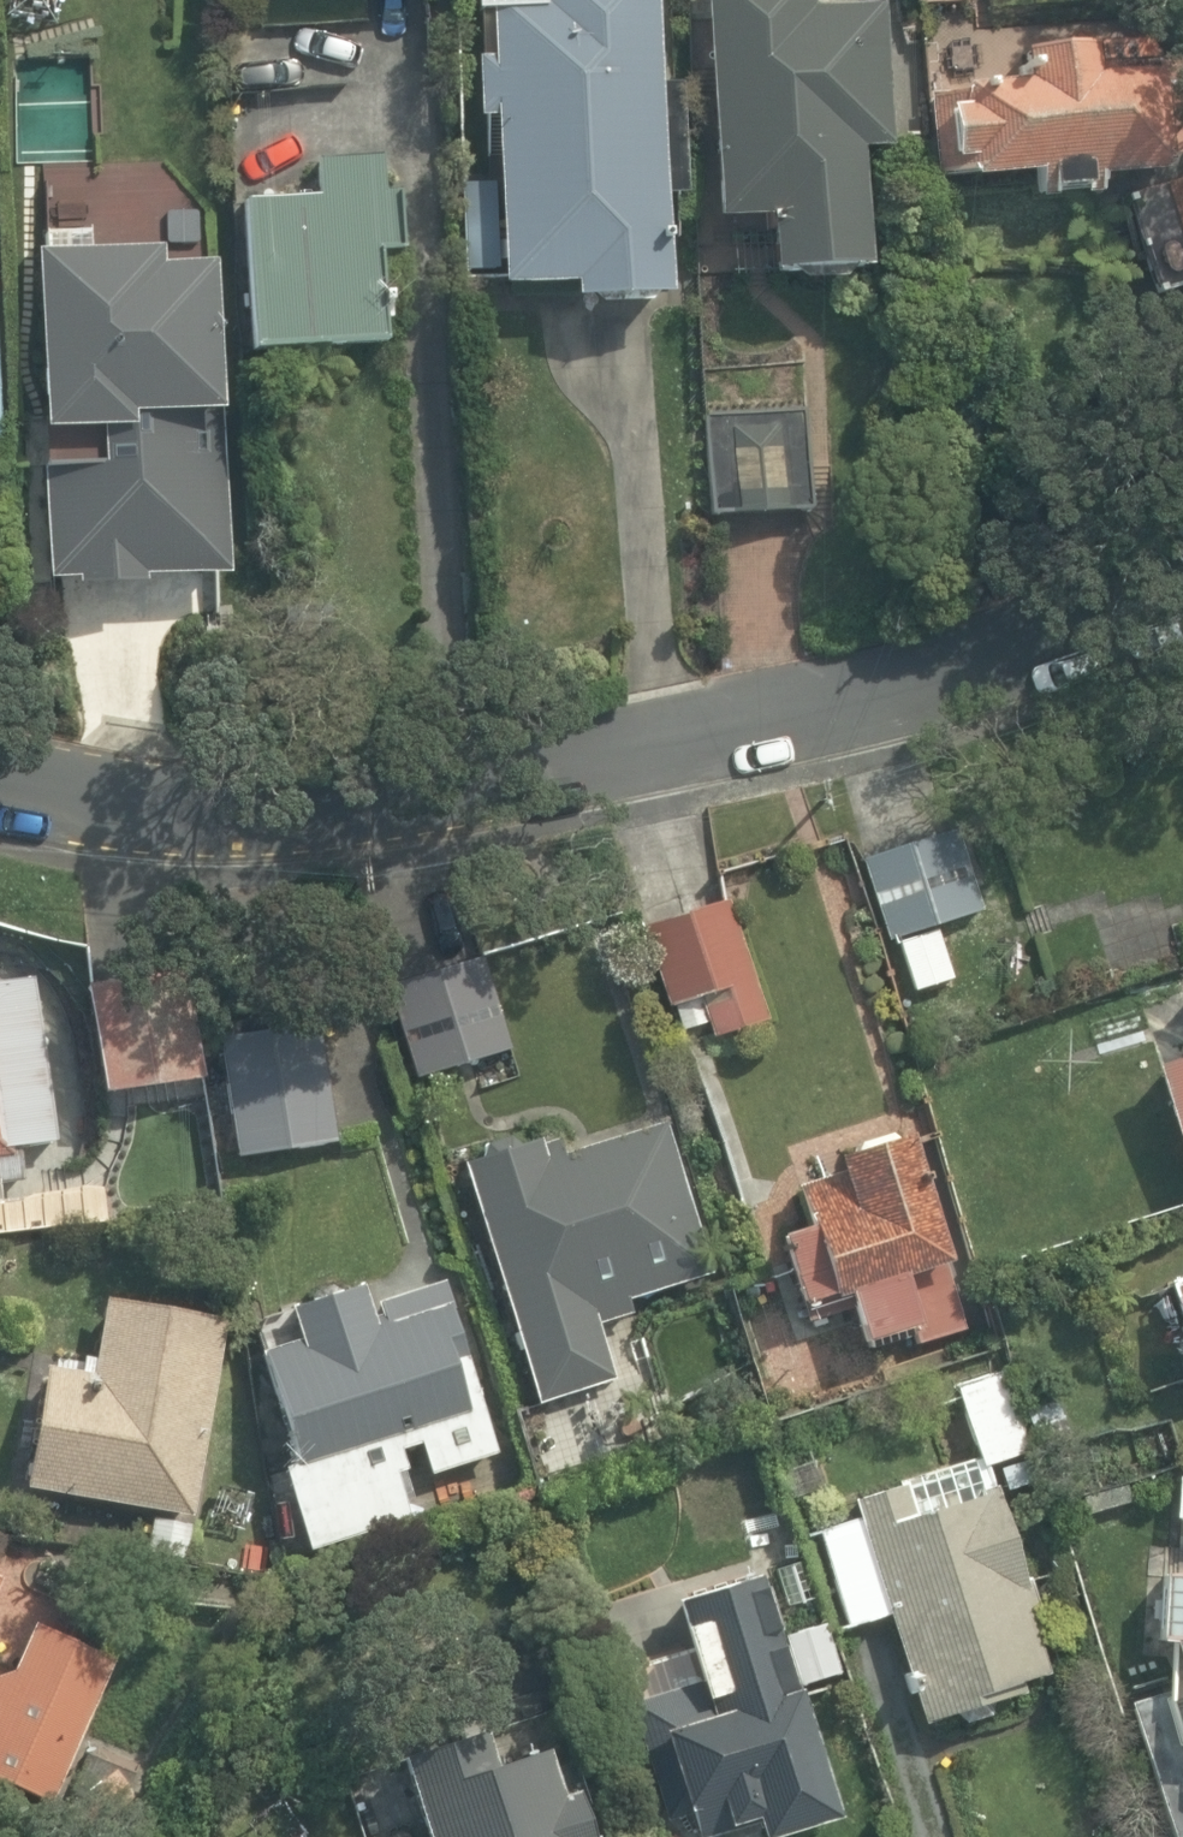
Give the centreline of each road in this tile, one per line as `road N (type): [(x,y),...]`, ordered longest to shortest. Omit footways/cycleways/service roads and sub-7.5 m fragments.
road 1 (residential): [(1182,586),(836,700),(465,790),(86,795),(0,778)]

